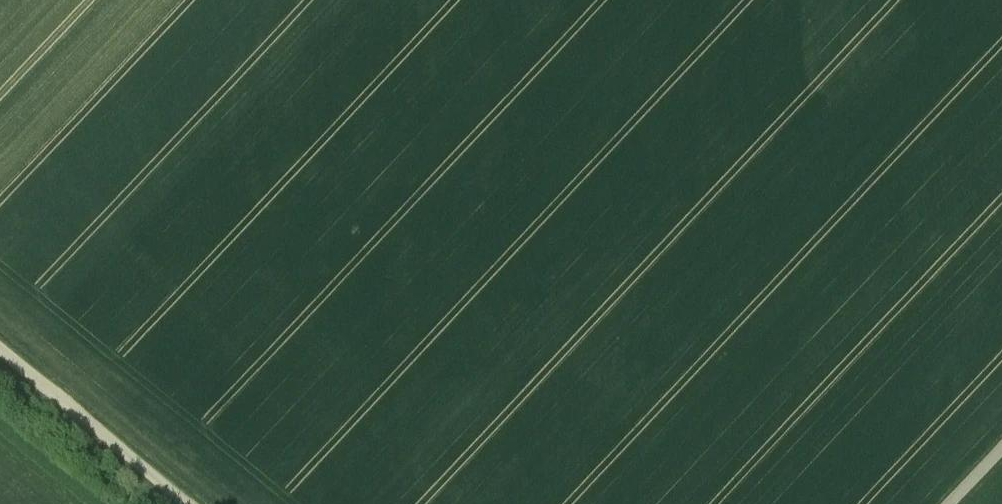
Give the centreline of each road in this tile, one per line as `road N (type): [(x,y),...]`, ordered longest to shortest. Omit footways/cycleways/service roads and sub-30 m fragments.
road 1 (track): [(0,351),(184,503)]

